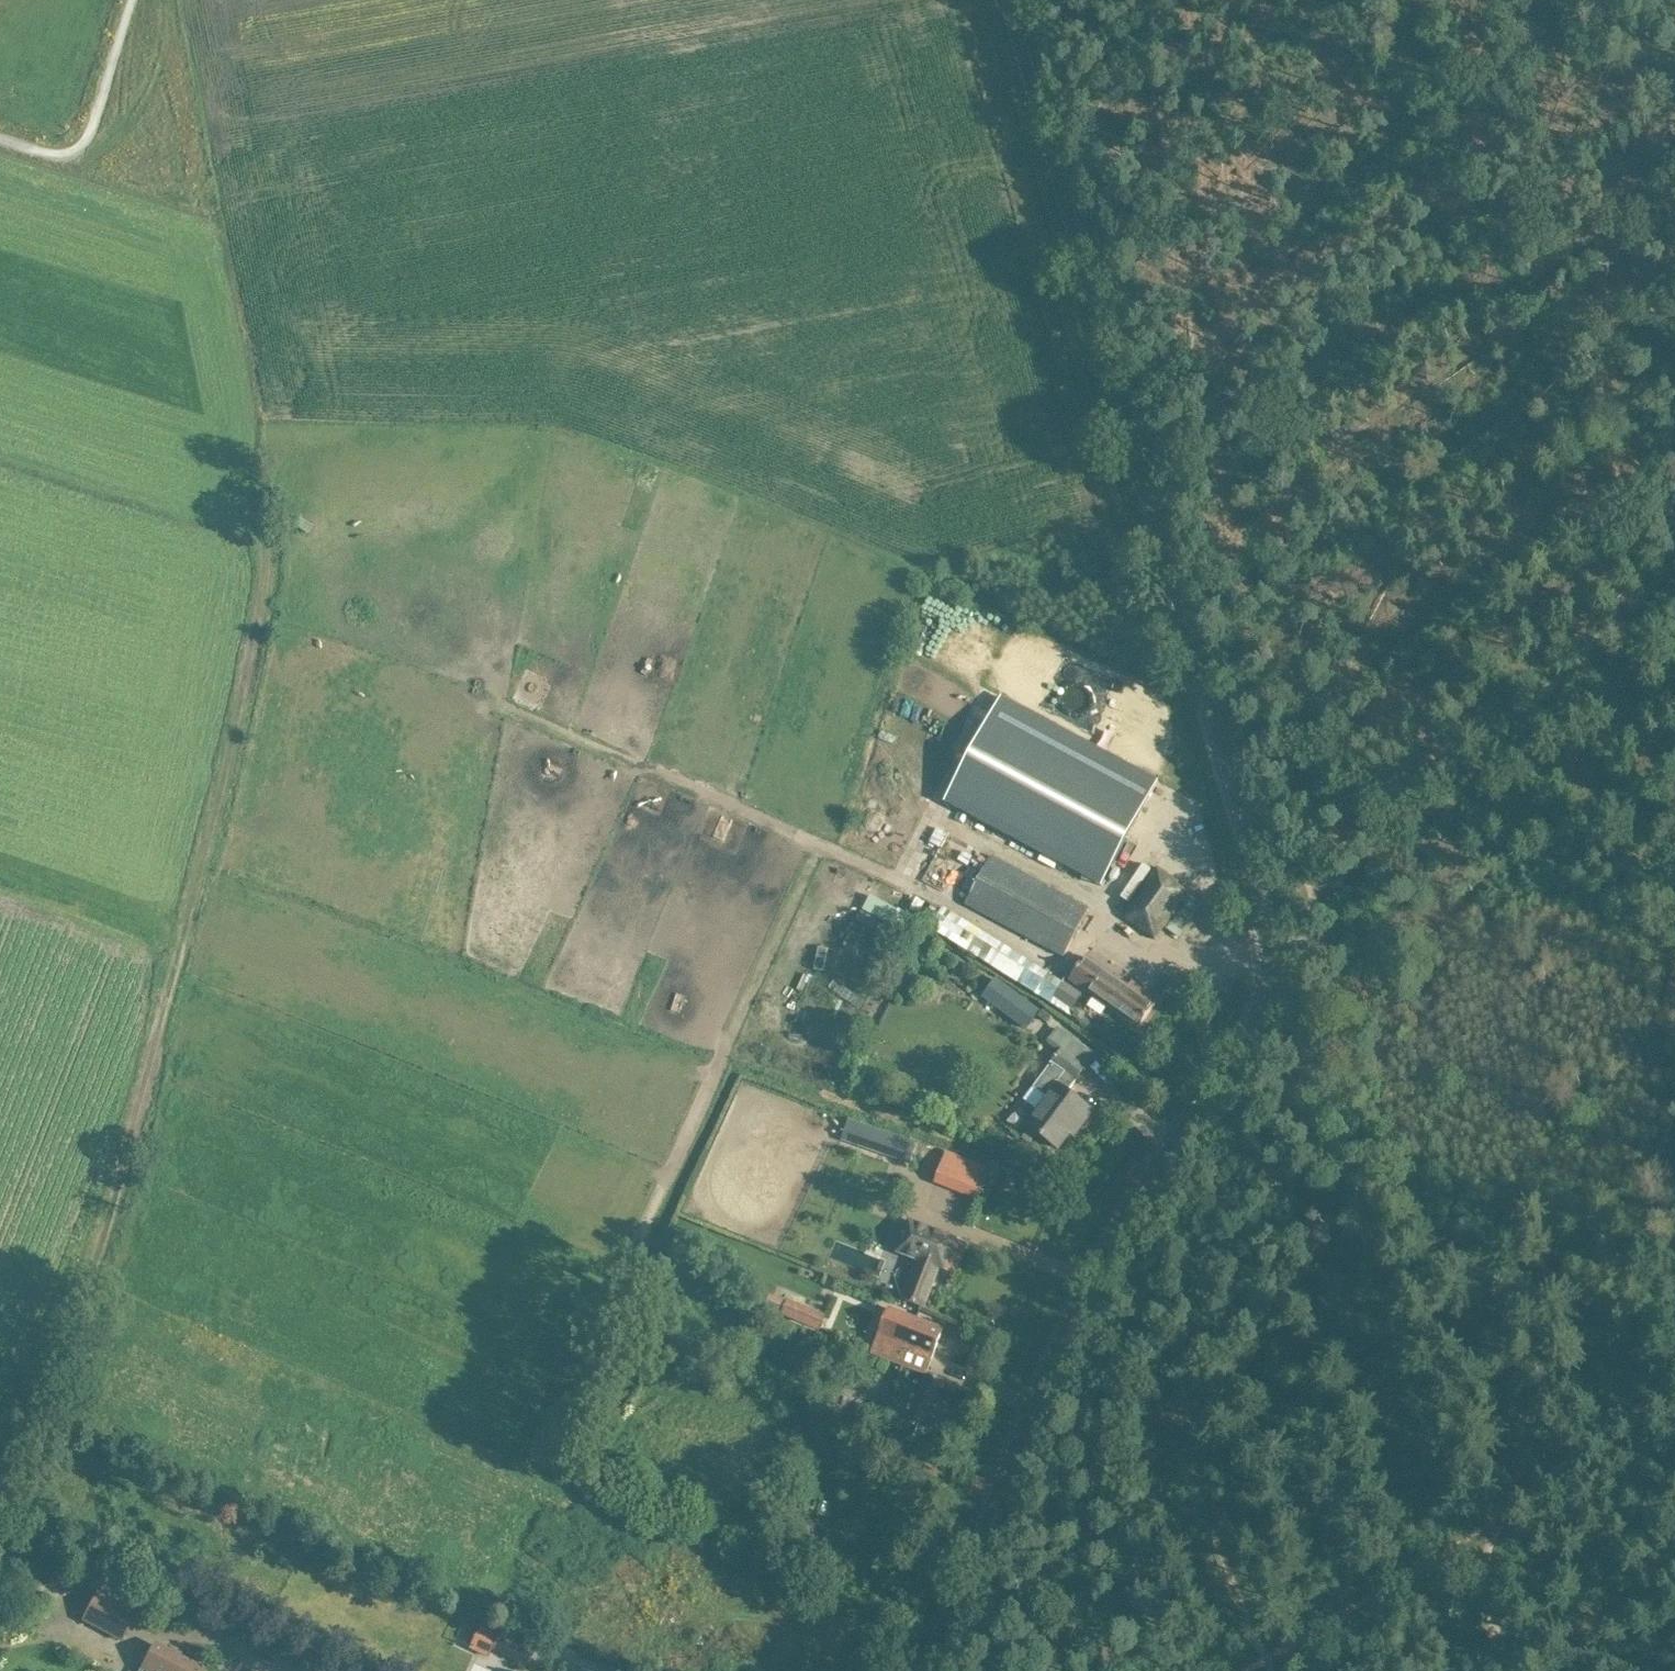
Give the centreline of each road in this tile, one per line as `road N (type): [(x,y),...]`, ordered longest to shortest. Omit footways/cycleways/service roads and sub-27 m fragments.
road 1 (tertiary): [(926,1670),(1077,1297),(1119,1218),(1250,1021),(1268,956),(1264,908),(1008,0)]
road 2 (track): [(1478,1530),(1251,1670)]
road 3 (track): [(1674,1384),(1478,1530)]
road 4 (track): [(1514,1670),(1478,1530)]

